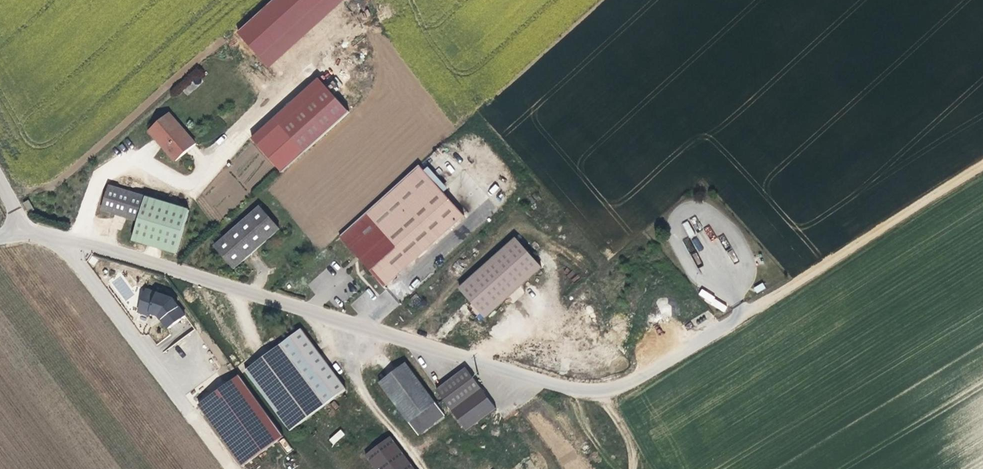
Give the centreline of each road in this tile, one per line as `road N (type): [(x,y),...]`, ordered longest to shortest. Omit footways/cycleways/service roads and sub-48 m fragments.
road 1 (unclassified): [(28,232),(599,398),(751,309)]
road 2 (track): [(78,247),(76,258),(235,468)]
road 3 (track): [(982,172),(751,309)]
road 4 (track): [(352,326),(359,383),(423,468)]

